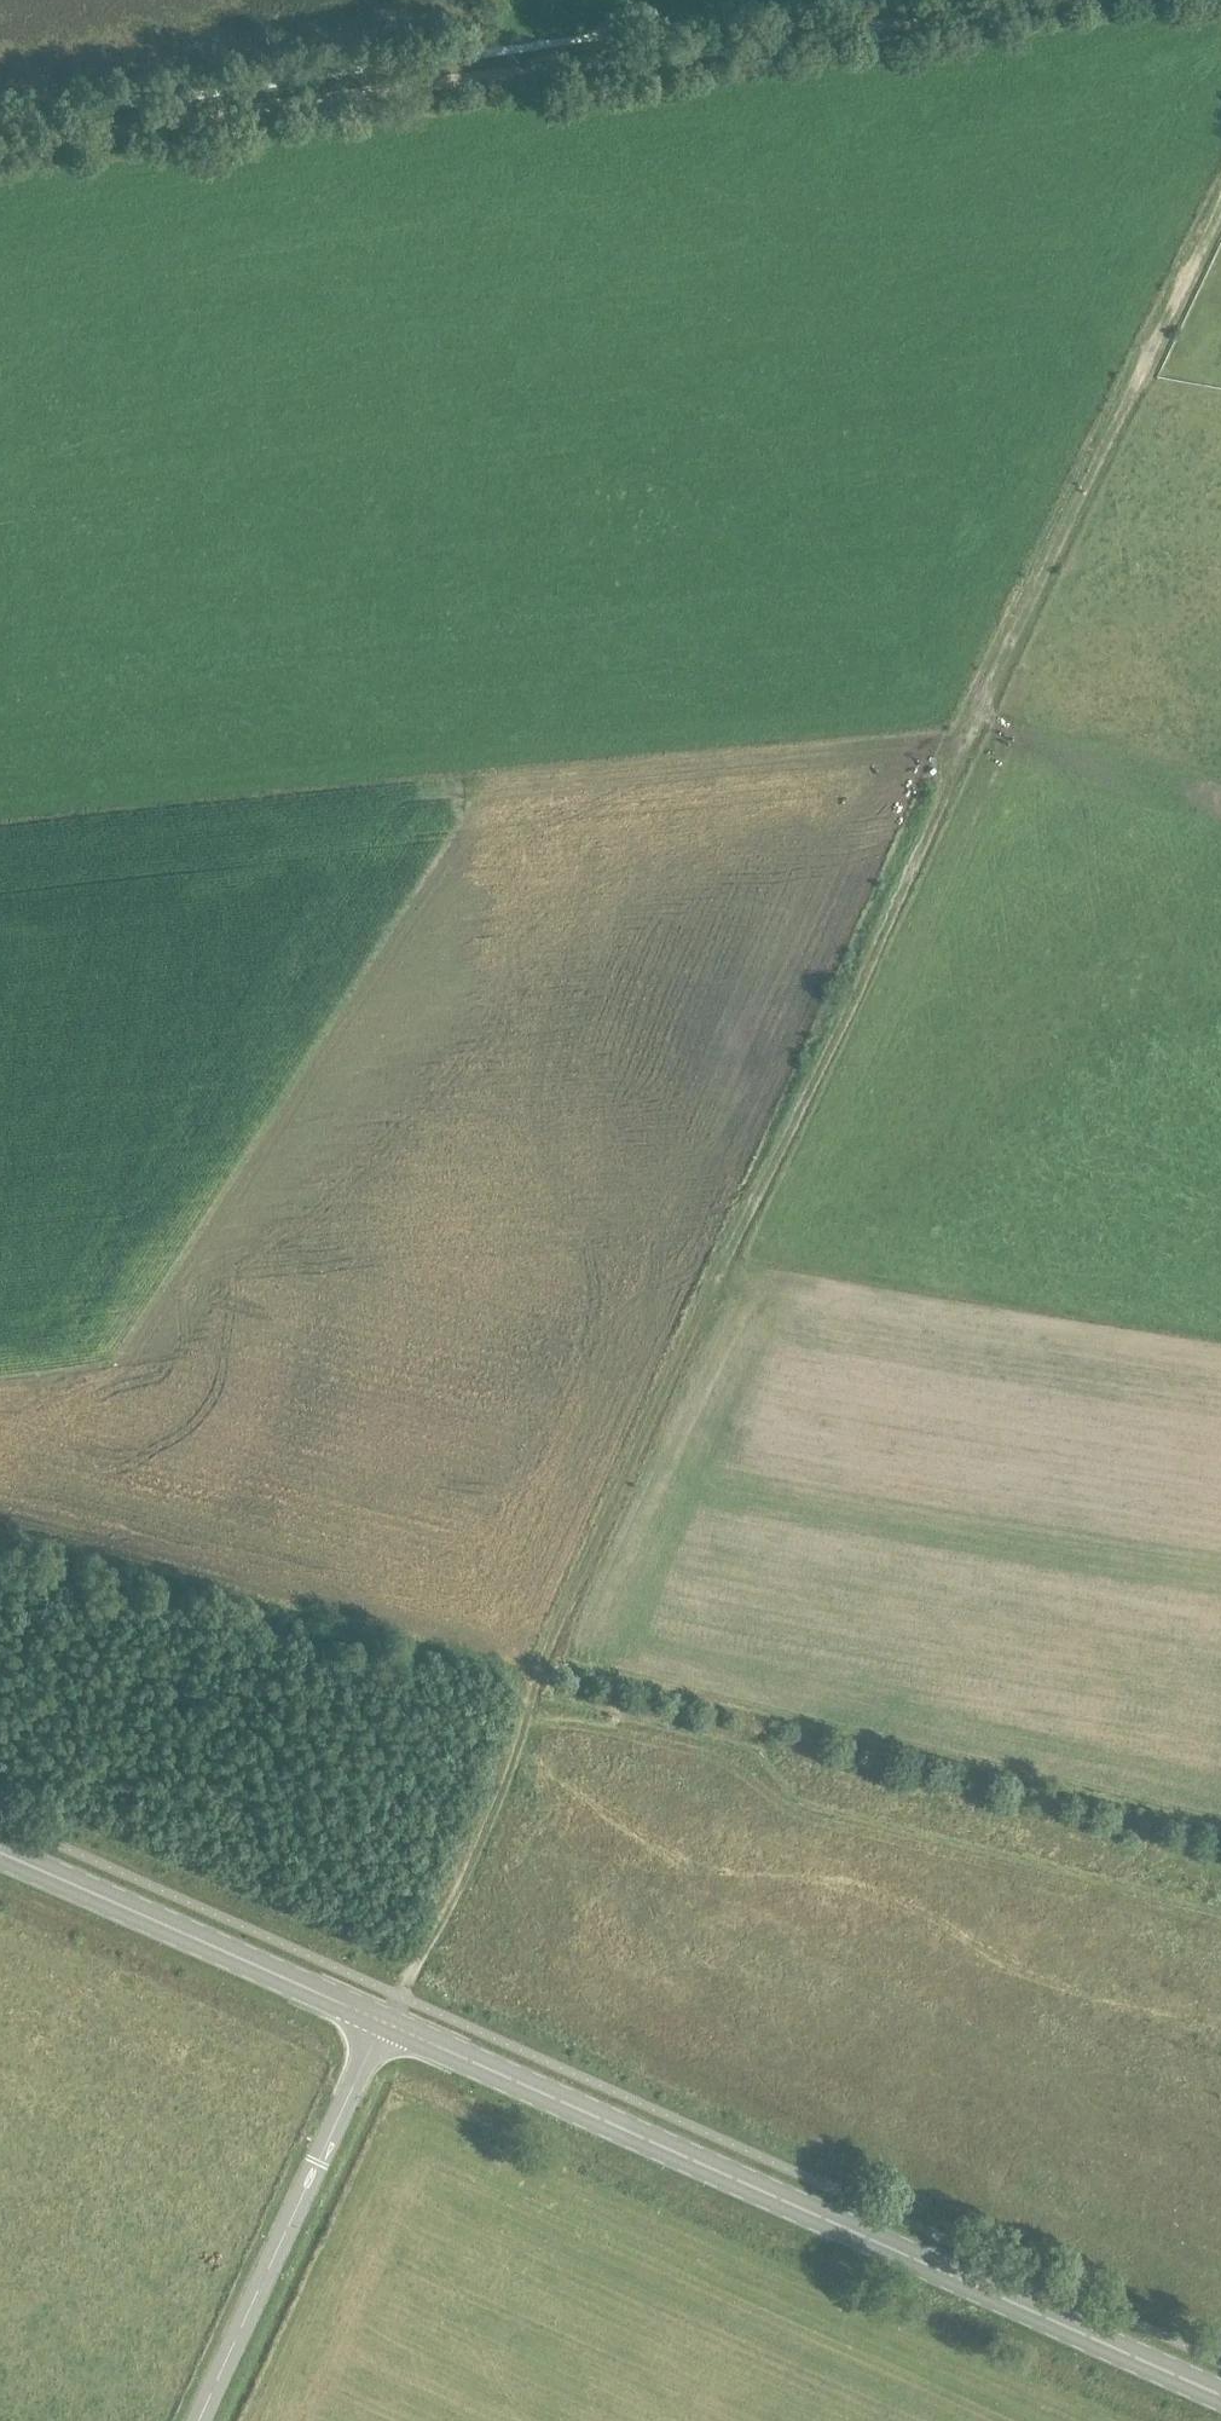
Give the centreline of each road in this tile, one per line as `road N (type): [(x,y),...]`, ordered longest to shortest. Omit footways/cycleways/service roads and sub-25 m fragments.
road 1 (track): [(404,2000),(969,733),(1220,202)]
road 2 (track): [(1031,0),(0,145)]
road 3 (primary): [(1220,2398),(380,2031)]
road 4 (track): [(497,0),(494,14),(0,76)]
road 5 (unclassified): [(200,2420),(380,2031)]
road 6 (primary): [(380,2031),(0,1855)]

